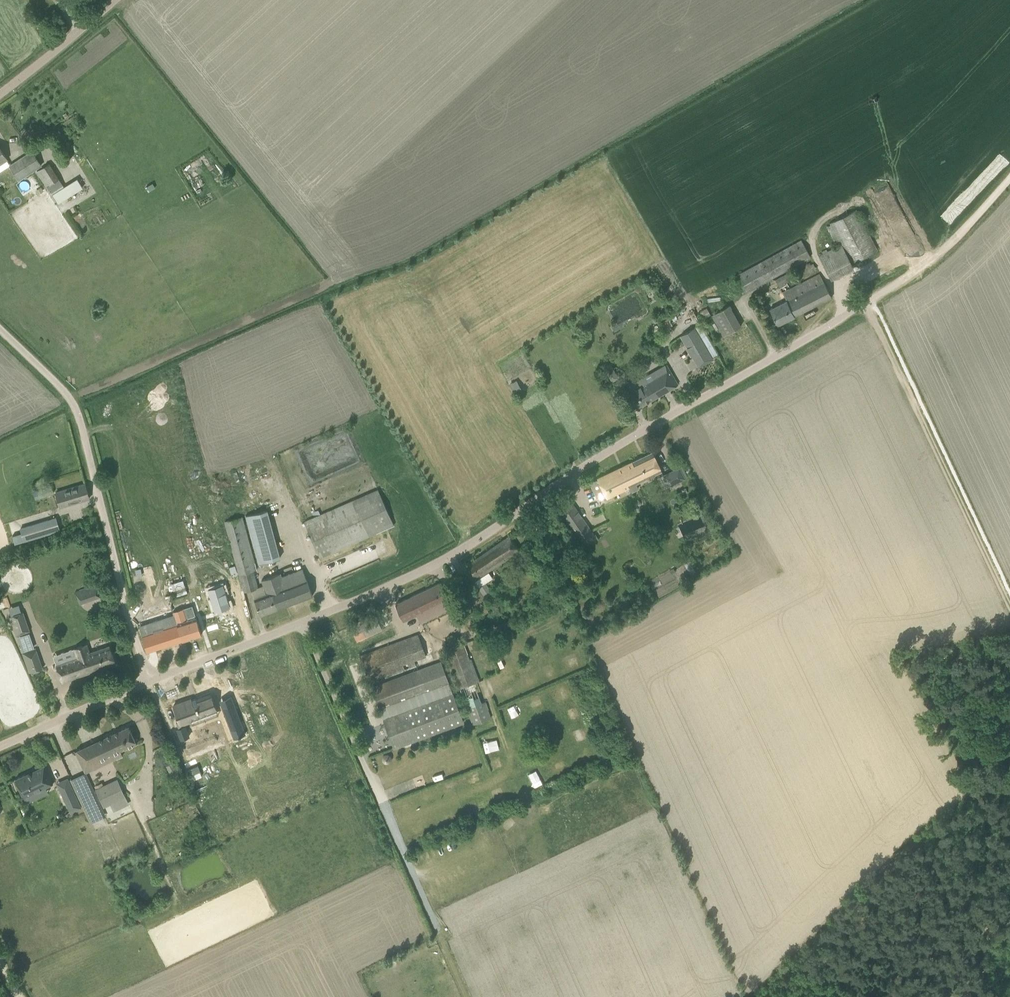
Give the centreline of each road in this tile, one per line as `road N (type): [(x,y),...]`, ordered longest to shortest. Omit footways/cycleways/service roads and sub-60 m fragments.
road 1 (unclassified): [(150,682),(448,558),(613,449),(866,302),(956,235)]
road 2 (unclassified): [(150,682),(76,407),(0,328)]
road 3 (track): [(866,302),(1009,605)]
road 4 (track): [(978,952),(914,841),(811,936)]
road 5 (track): [(738,996),(660,824)]
road 6 (unclassified): [(0,746),(150,682)]
road 7 (unclassified): [(0,94),(115,0)]
road 8 (track): [(933,996),(860,889)]

